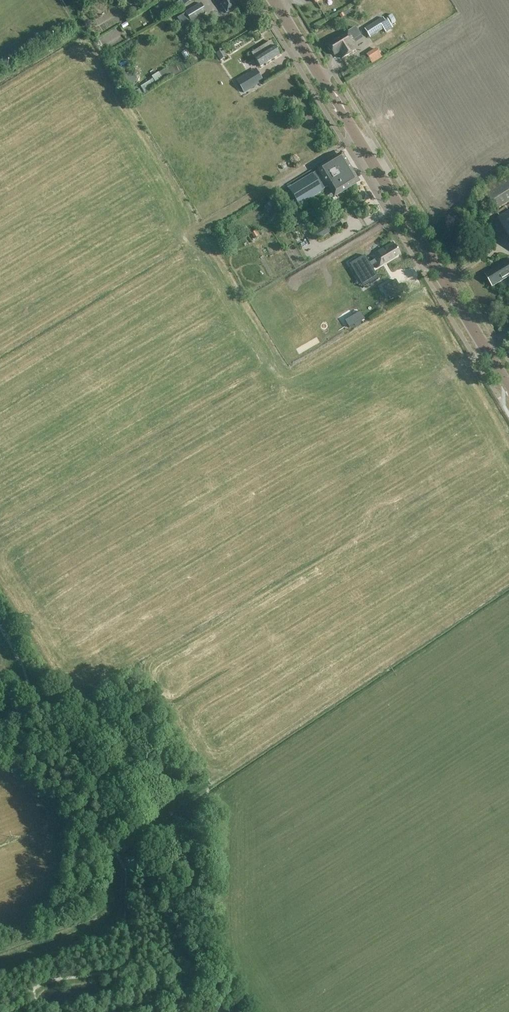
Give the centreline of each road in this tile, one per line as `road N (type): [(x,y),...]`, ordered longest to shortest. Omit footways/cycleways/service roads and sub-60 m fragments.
road 1 (secondary): [(508,388),(273,0)]
road 2 (track): [(0,969),(109,925),(118,873),(131,853),(226,791)]
road 3 (track): [(0,955),(100,914),(113,850)]

